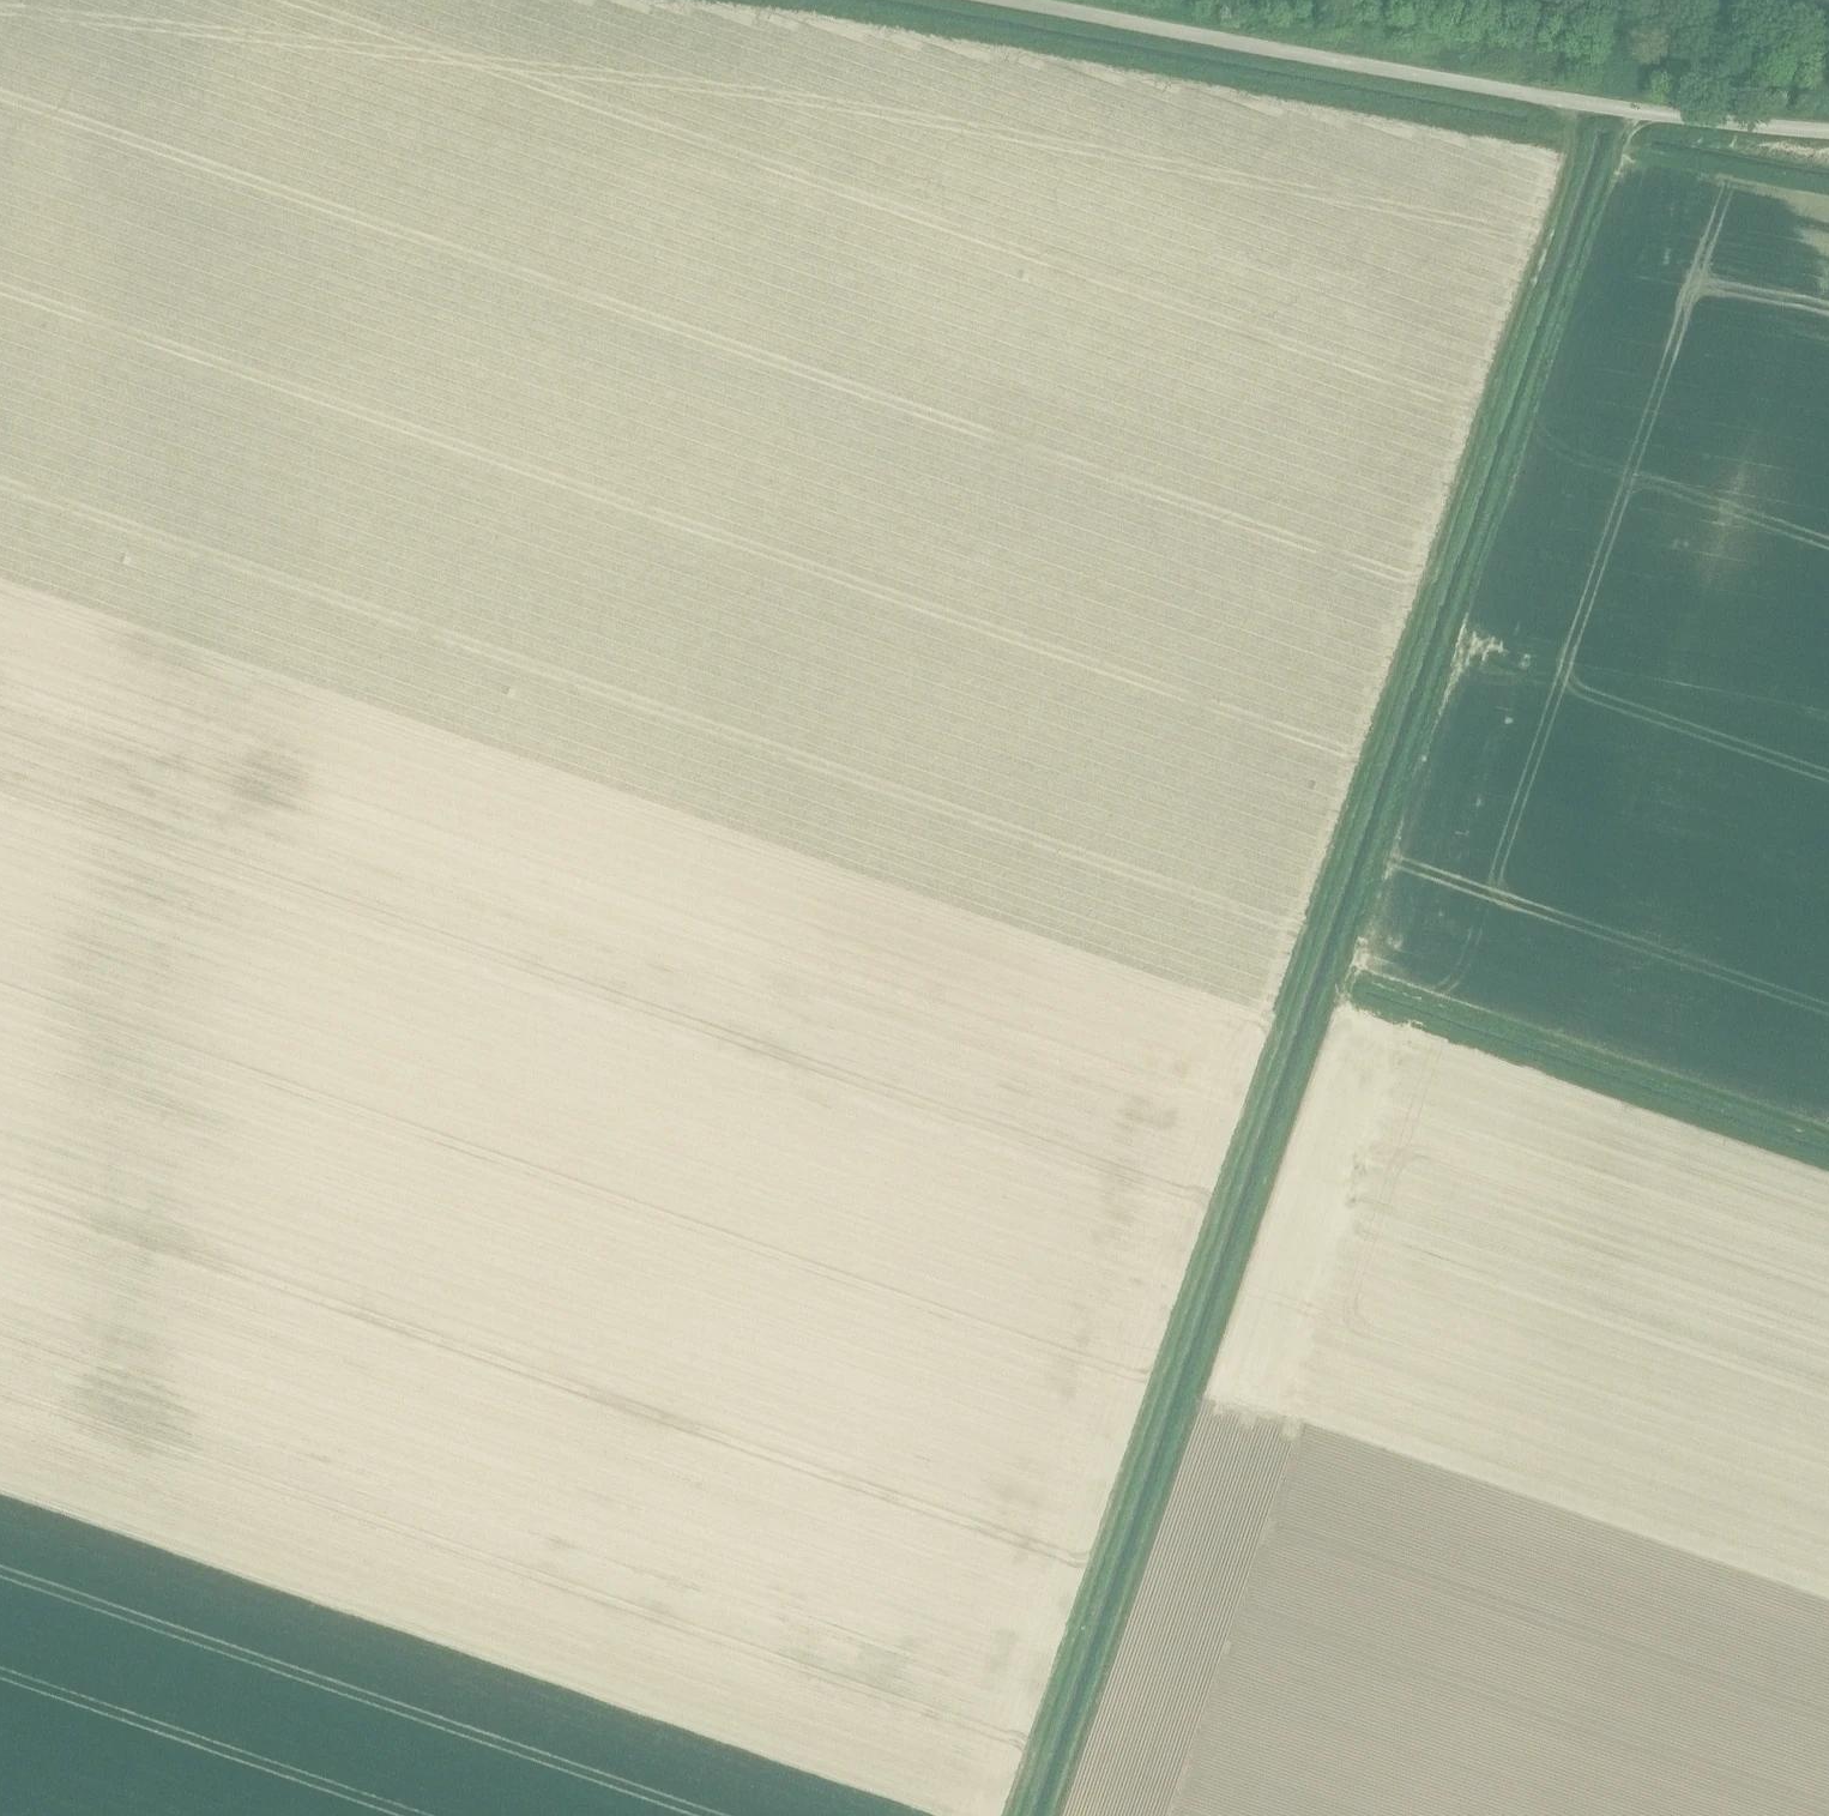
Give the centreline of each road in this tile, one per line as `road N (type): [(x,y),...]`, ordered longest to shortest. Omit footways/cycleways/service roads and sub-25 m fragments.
road 1 (unclassified): [(1828,126),(1542,110),(958,0)]

